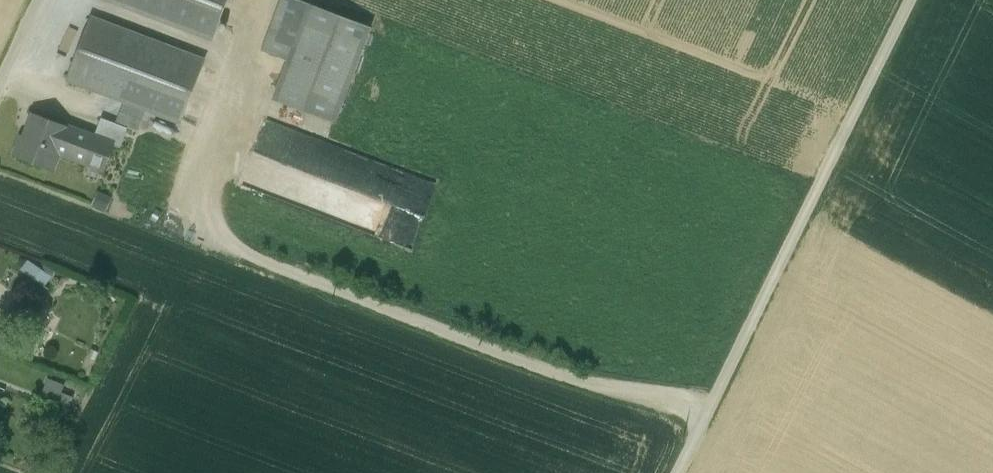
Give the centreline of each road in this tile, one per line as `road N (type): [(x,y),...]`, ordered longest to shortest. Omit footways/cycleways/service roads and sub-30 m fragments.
road 1 (track): [(700,424),(238,249),(211,208),(204,162),(266,0)]
road 2 (track): [(676,472),(910,0)]
road 3 (track): [(241,63),(75,0)]

